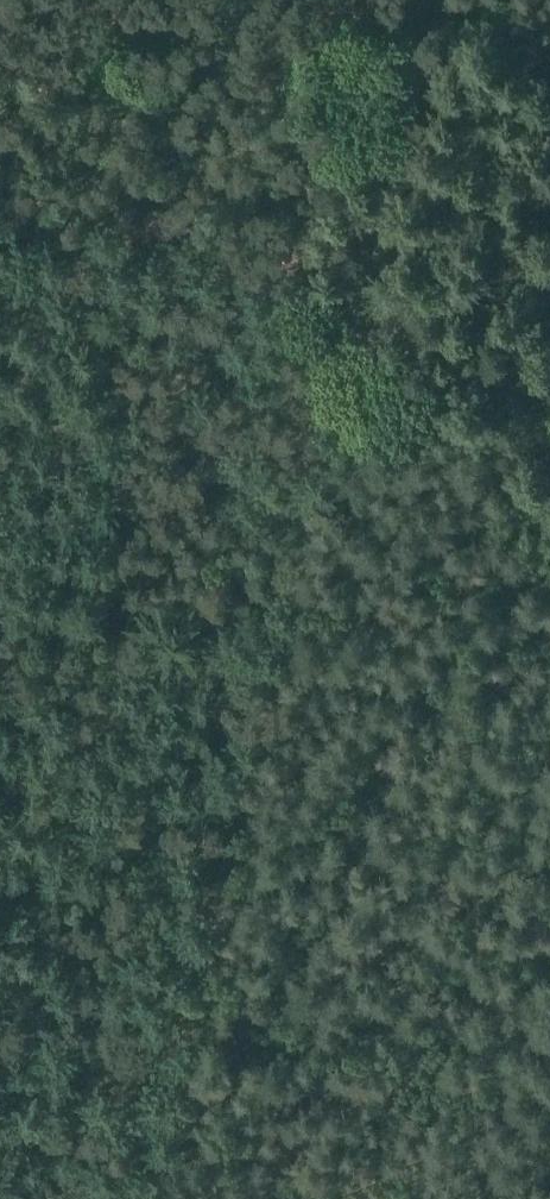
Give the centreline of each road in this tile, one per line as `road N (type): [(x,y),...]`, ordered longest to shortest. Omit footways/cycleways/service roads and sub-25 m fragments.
road 1 (track): [(549,497),(350,322),(0,57)]
road 2 (track): [(549,74),(451,0)]

